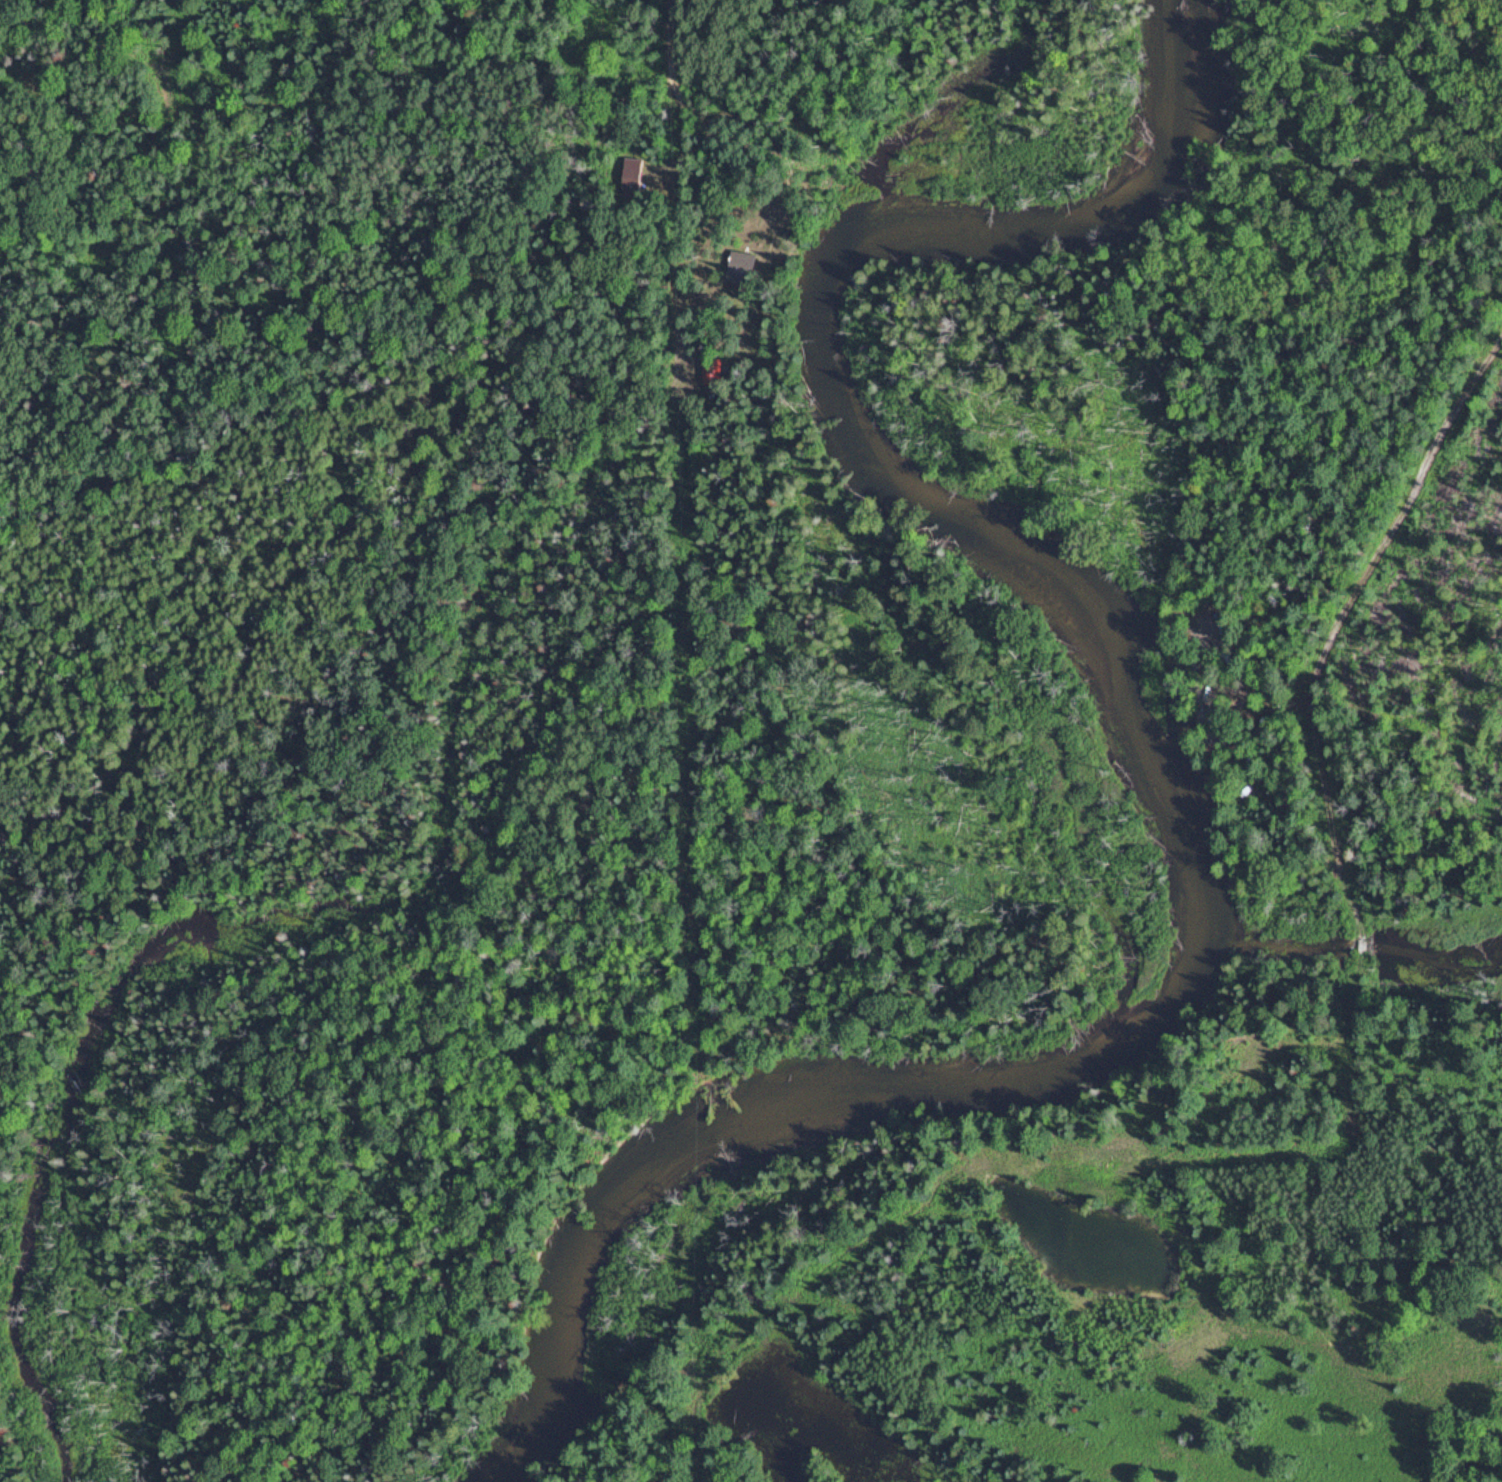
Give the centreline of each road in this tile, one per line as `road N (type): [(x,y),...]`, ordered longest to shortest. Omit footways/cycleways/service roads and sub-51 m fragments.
road 1 (track): [(1362,938),(1351,884),(1328,842),(1227,737),(1210,687),(1199,639),(1224,463),(1196,411),(1240,365),(1442,307),(1501,265)]
road 2 (track): [(1083,1160),(1170,1162),(1272,1132),(1332,1049),(1362,951)]
road 3 (residential): [(671,0),(679,93),(721,115)]

